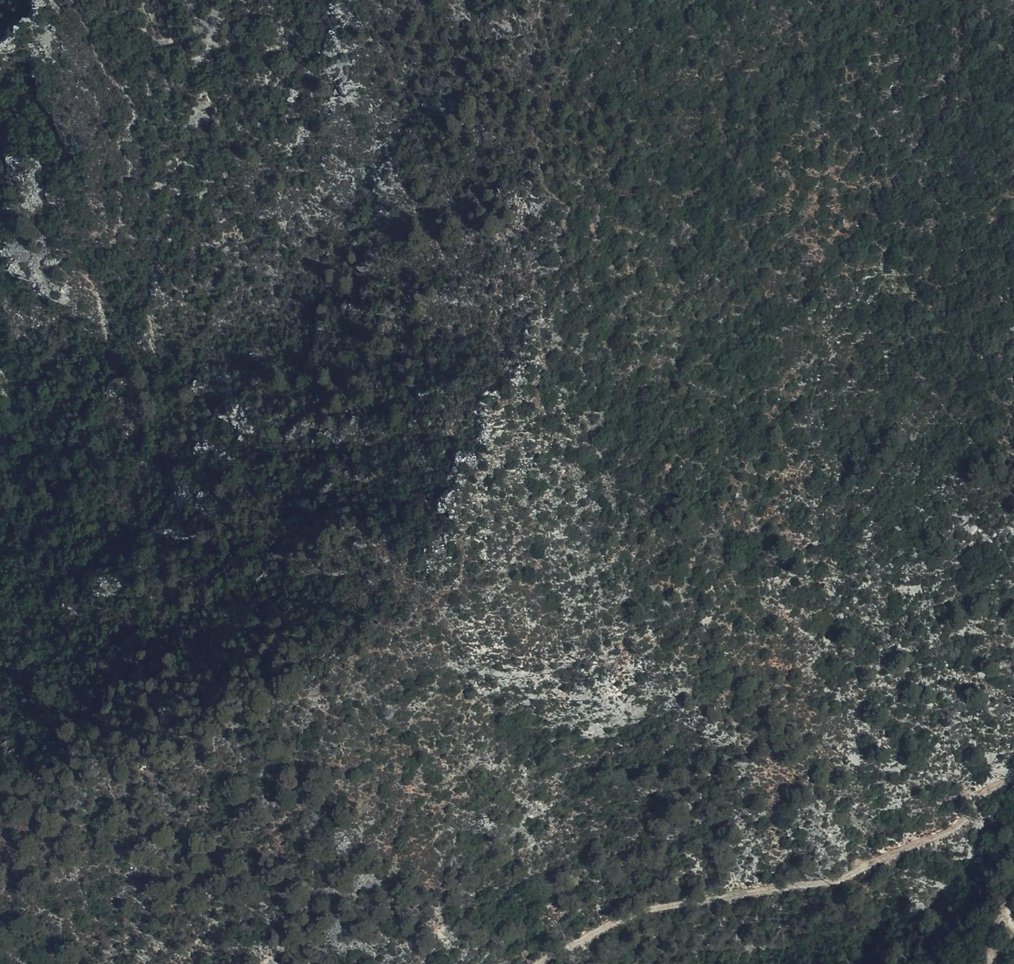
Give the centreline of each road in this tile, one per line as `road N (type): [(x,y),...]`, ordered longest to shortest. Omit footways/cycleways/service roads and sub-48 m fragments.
road 1 (track): [(564,963),(615,925),(827,883),(948,830),(1013,782)]

